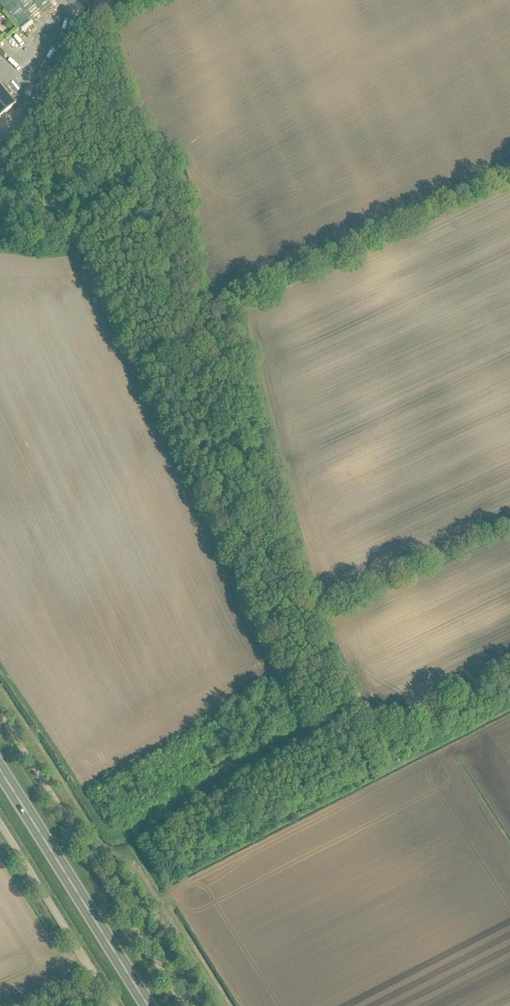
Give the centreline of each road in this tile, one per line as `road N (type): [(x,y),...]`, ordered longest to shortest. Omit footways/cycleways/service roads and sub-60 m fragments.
road 1 (track): [(184,1005),(0,715)]
road 2 (trunk): [(149,1005),(0,772)]
road 3 (unclassified): [(0,827),(111,1005)]

